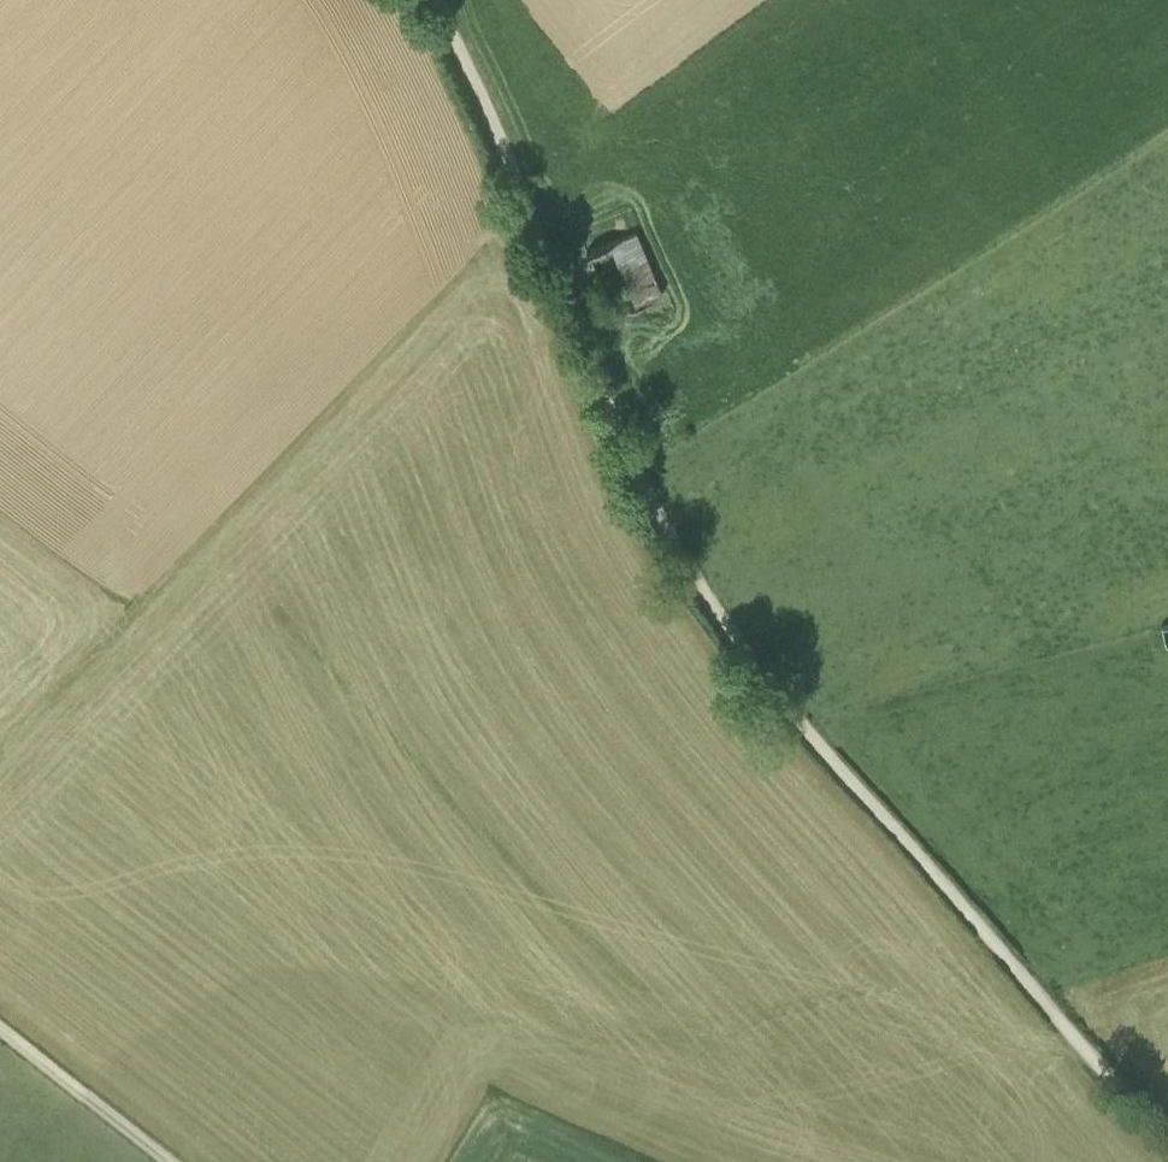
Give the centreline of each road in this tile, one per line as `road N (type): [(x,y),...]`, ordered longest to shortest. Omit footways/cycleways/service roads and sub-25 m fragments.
road 1 (unclassified): [(1167,1137),(807,730),(698,587),(650,498),(500,138),(432,0)]
road 2 (track): [(169,1161),(0,1027)]

